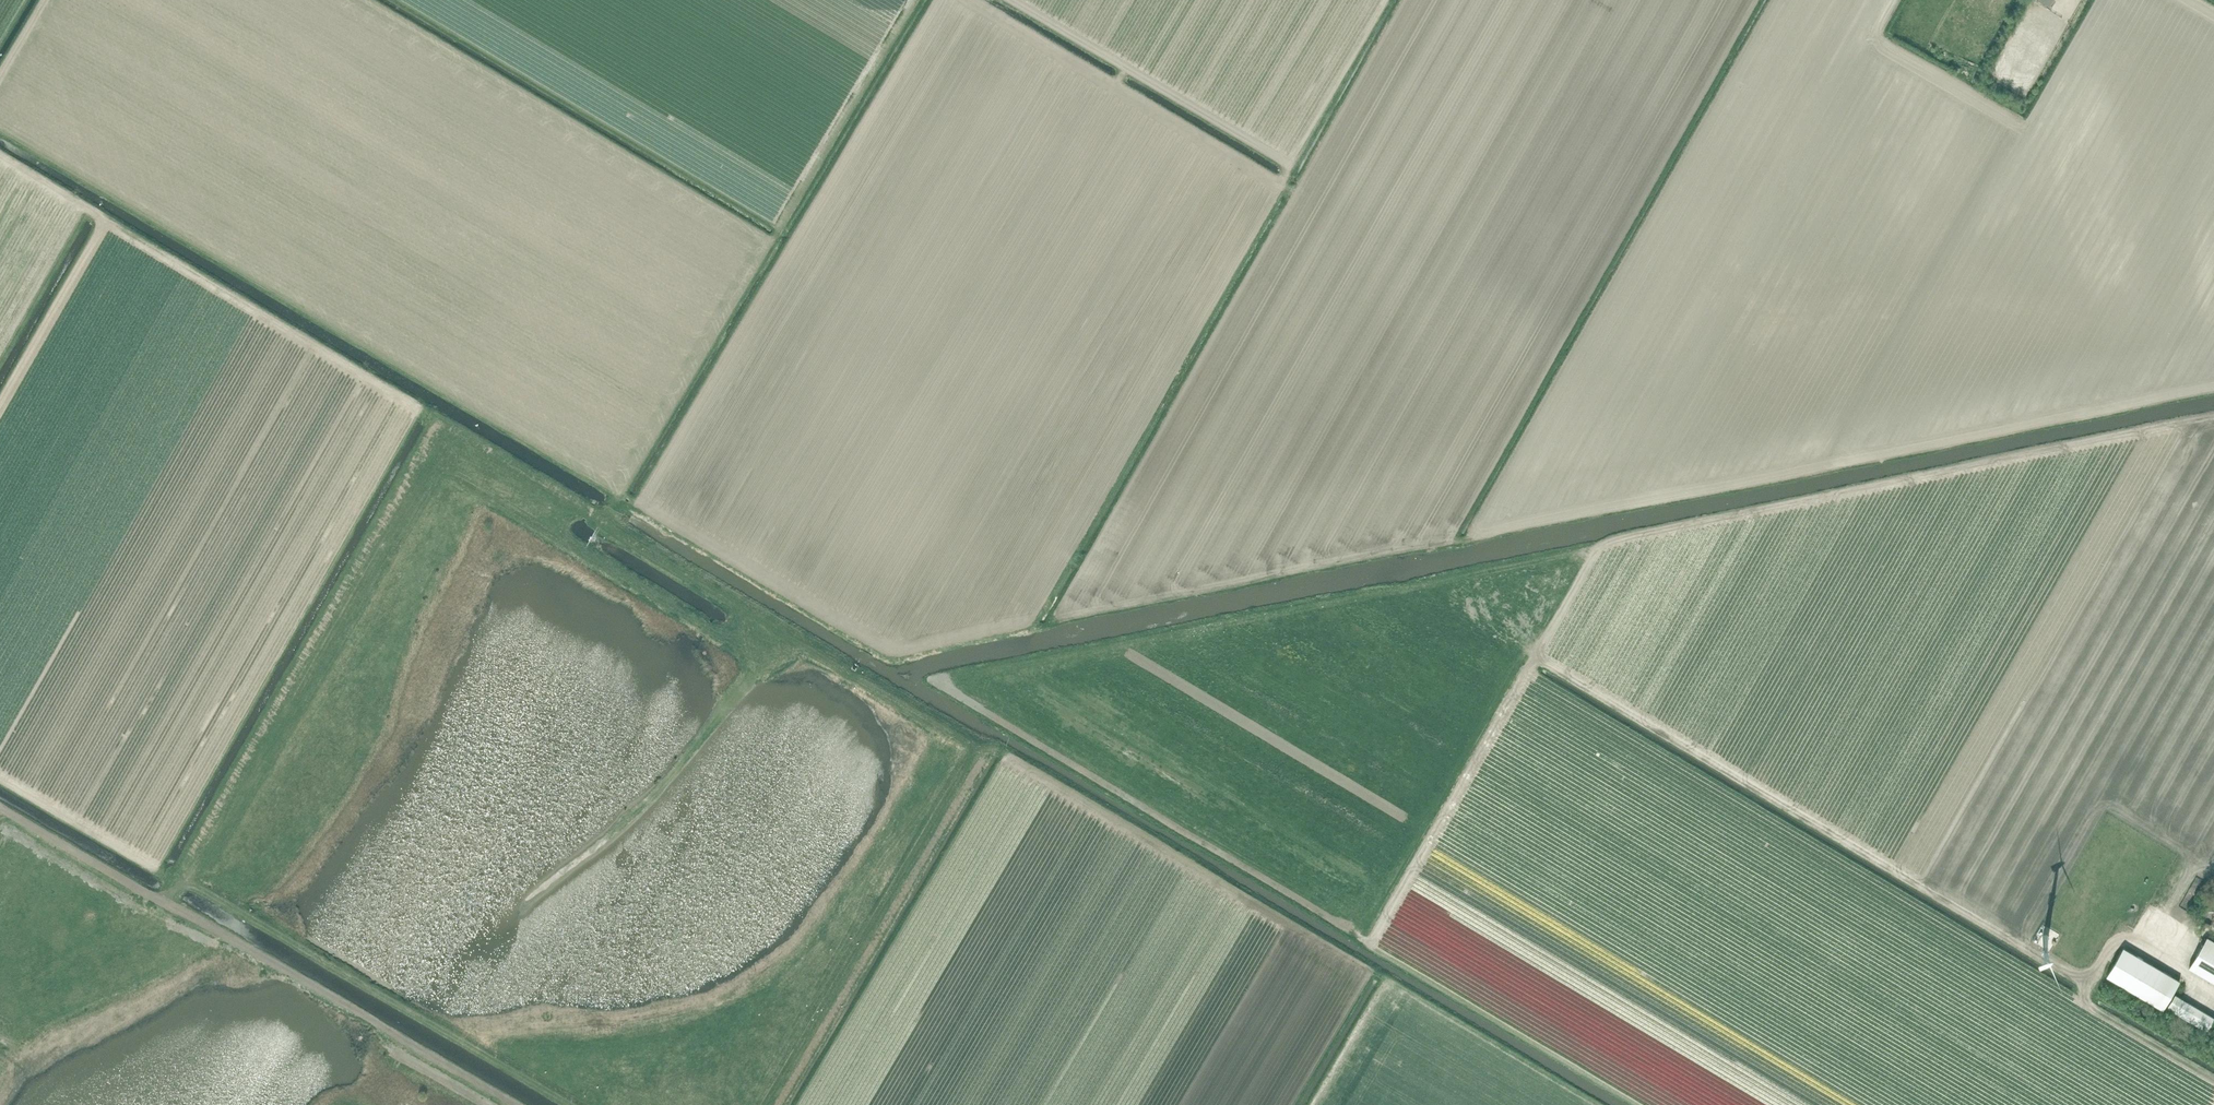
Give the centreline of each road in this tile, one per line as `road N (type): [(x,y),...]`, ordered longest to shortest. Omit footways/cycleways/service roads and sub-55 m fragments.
road 1 (track): [(0,816),(167,904),(181,880),(204,872),(438,471),(452,471),(717,633),(735,638),(754,619),(990,752),(783,1104)]
road 2 (track): [(513,1104),(167,904)]

